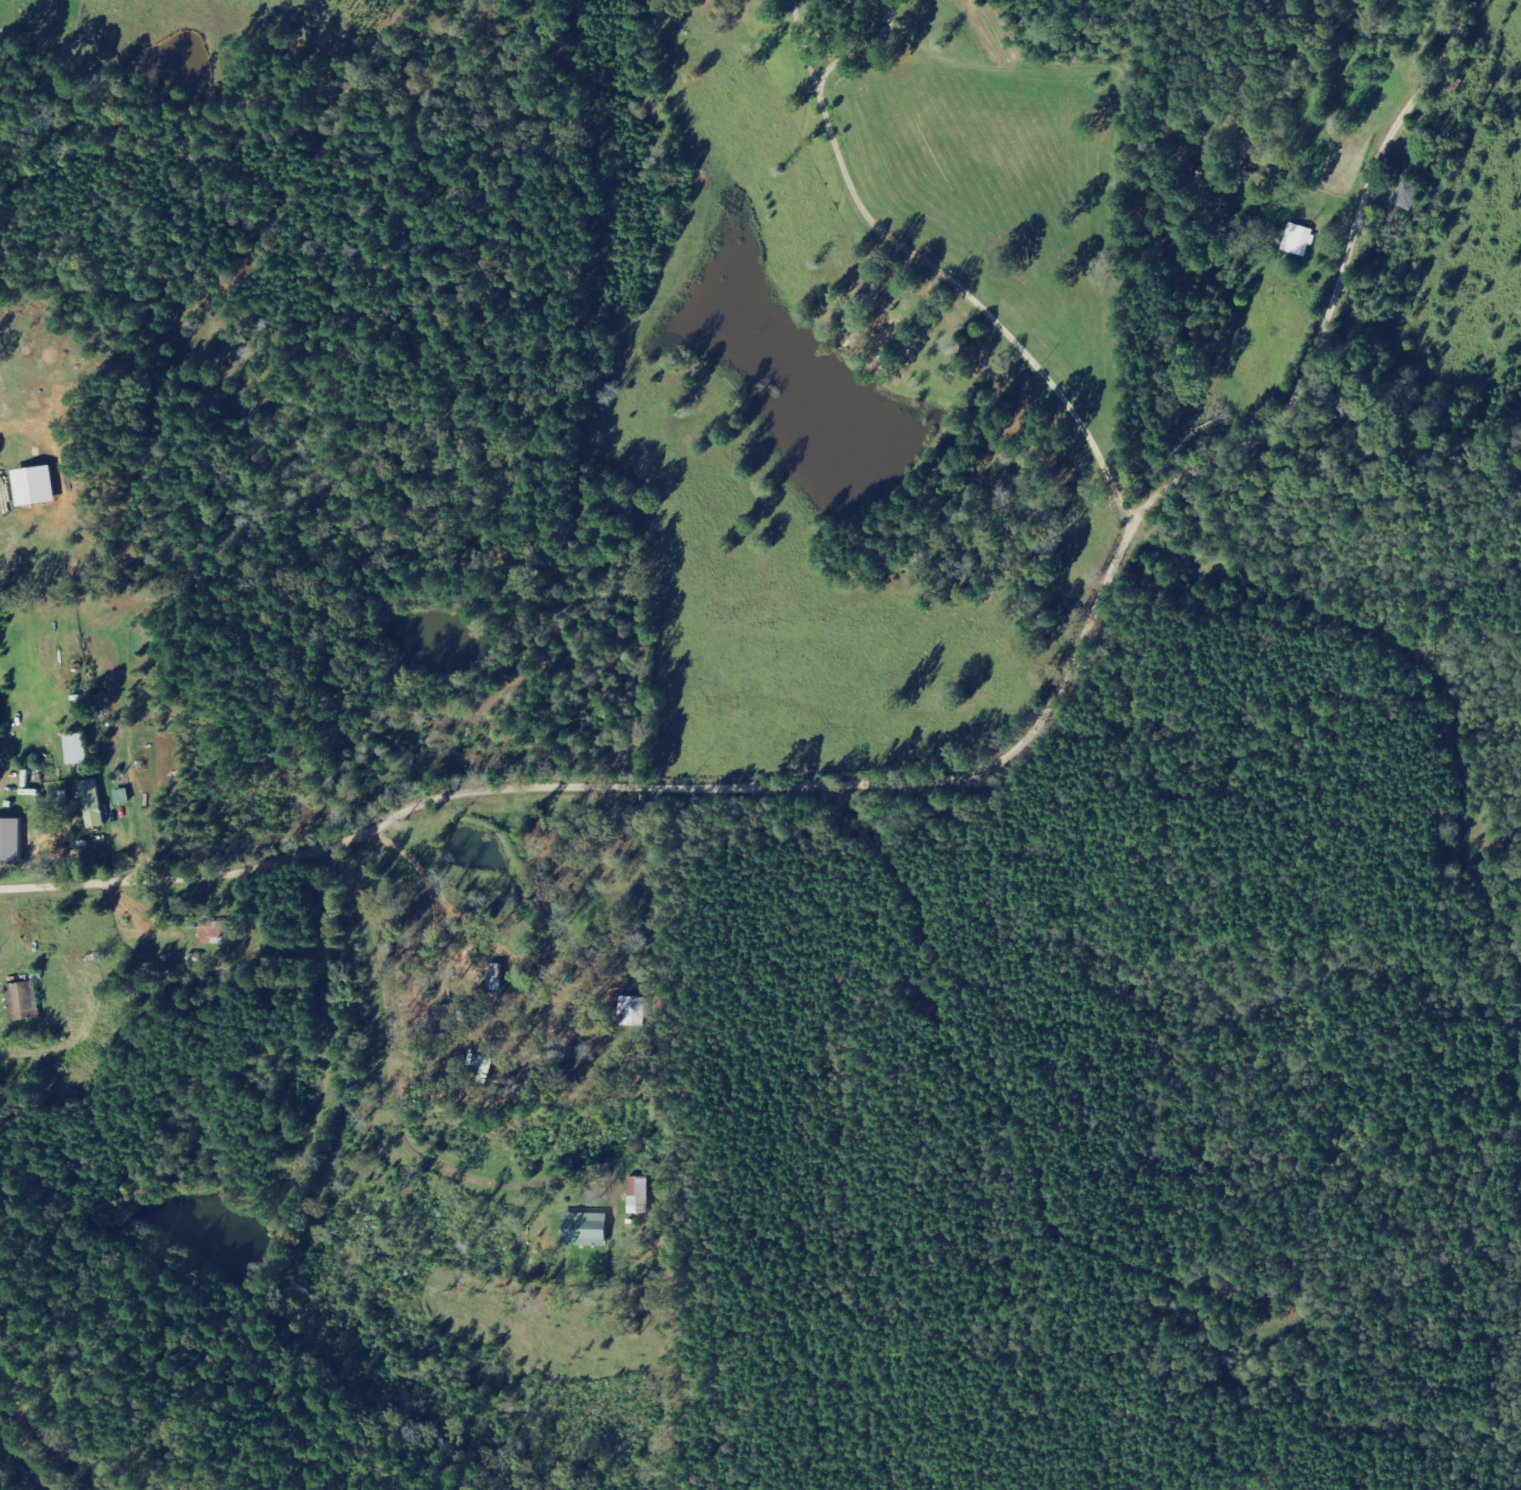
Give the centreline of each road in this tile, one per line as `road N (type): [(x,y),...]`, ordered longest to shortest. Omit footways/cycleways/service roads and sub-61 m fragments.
road 1 (residential): [(430,811),(503,797),(847,786),(1011,741),(1315,411),(1389,296),(1468,0)]

